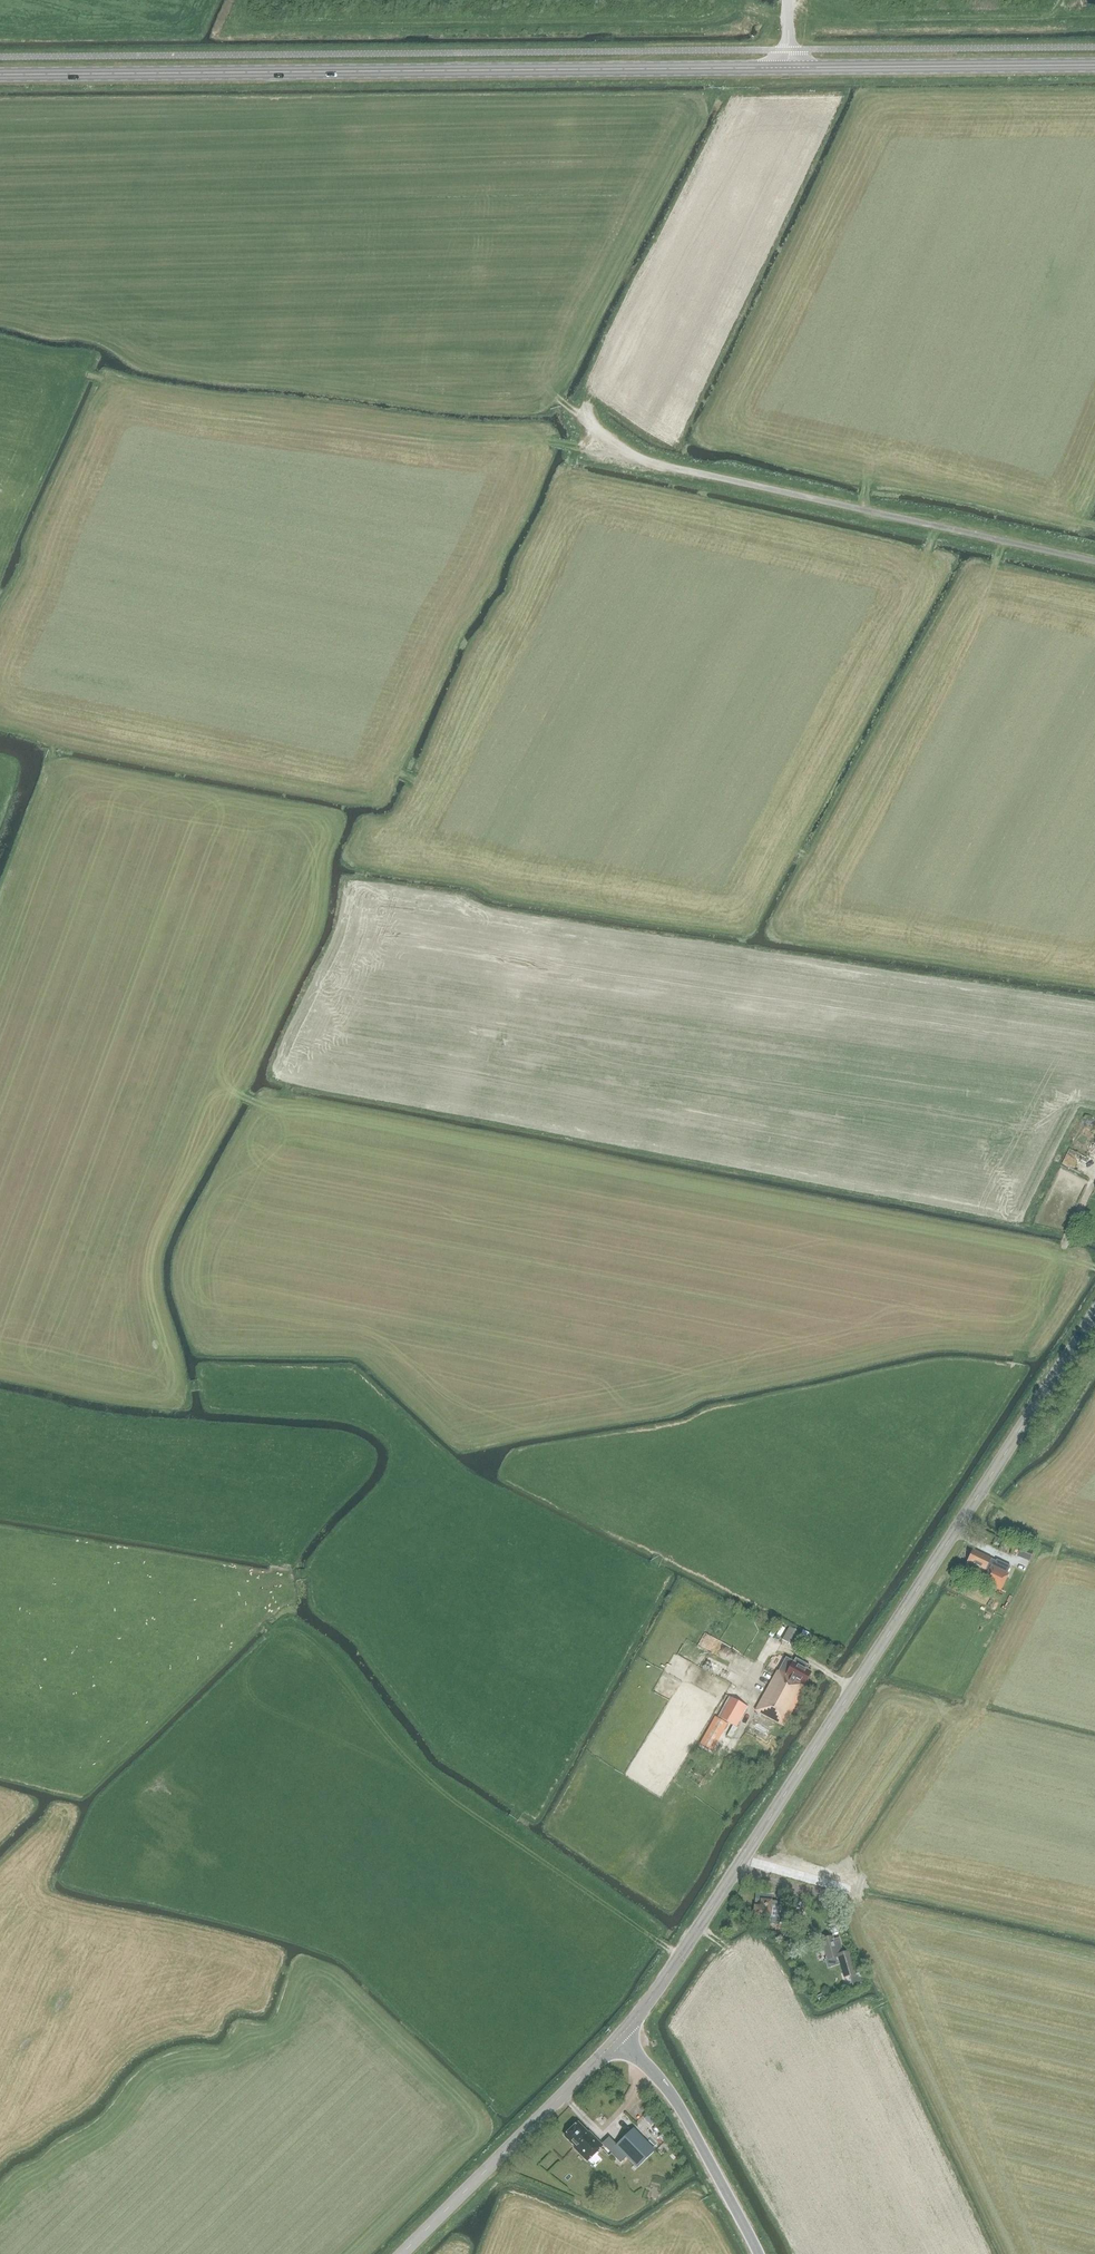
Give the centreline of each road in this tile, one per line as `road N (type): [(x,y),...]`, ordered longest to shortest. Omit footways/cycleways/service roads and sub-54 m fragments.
road 1 (primary): [(0,74),(1094,65)]
road 2 (secondary): [(618,2038),(681,1956),(1094,1313)]
road 3 (track): [(1094,561),(657,464),(552,396)]
road 4 (secondary): [(618,2038),(401,2253)]
road 5 (tertiary): [(759,2253),(670,2093),(618,2038)]

